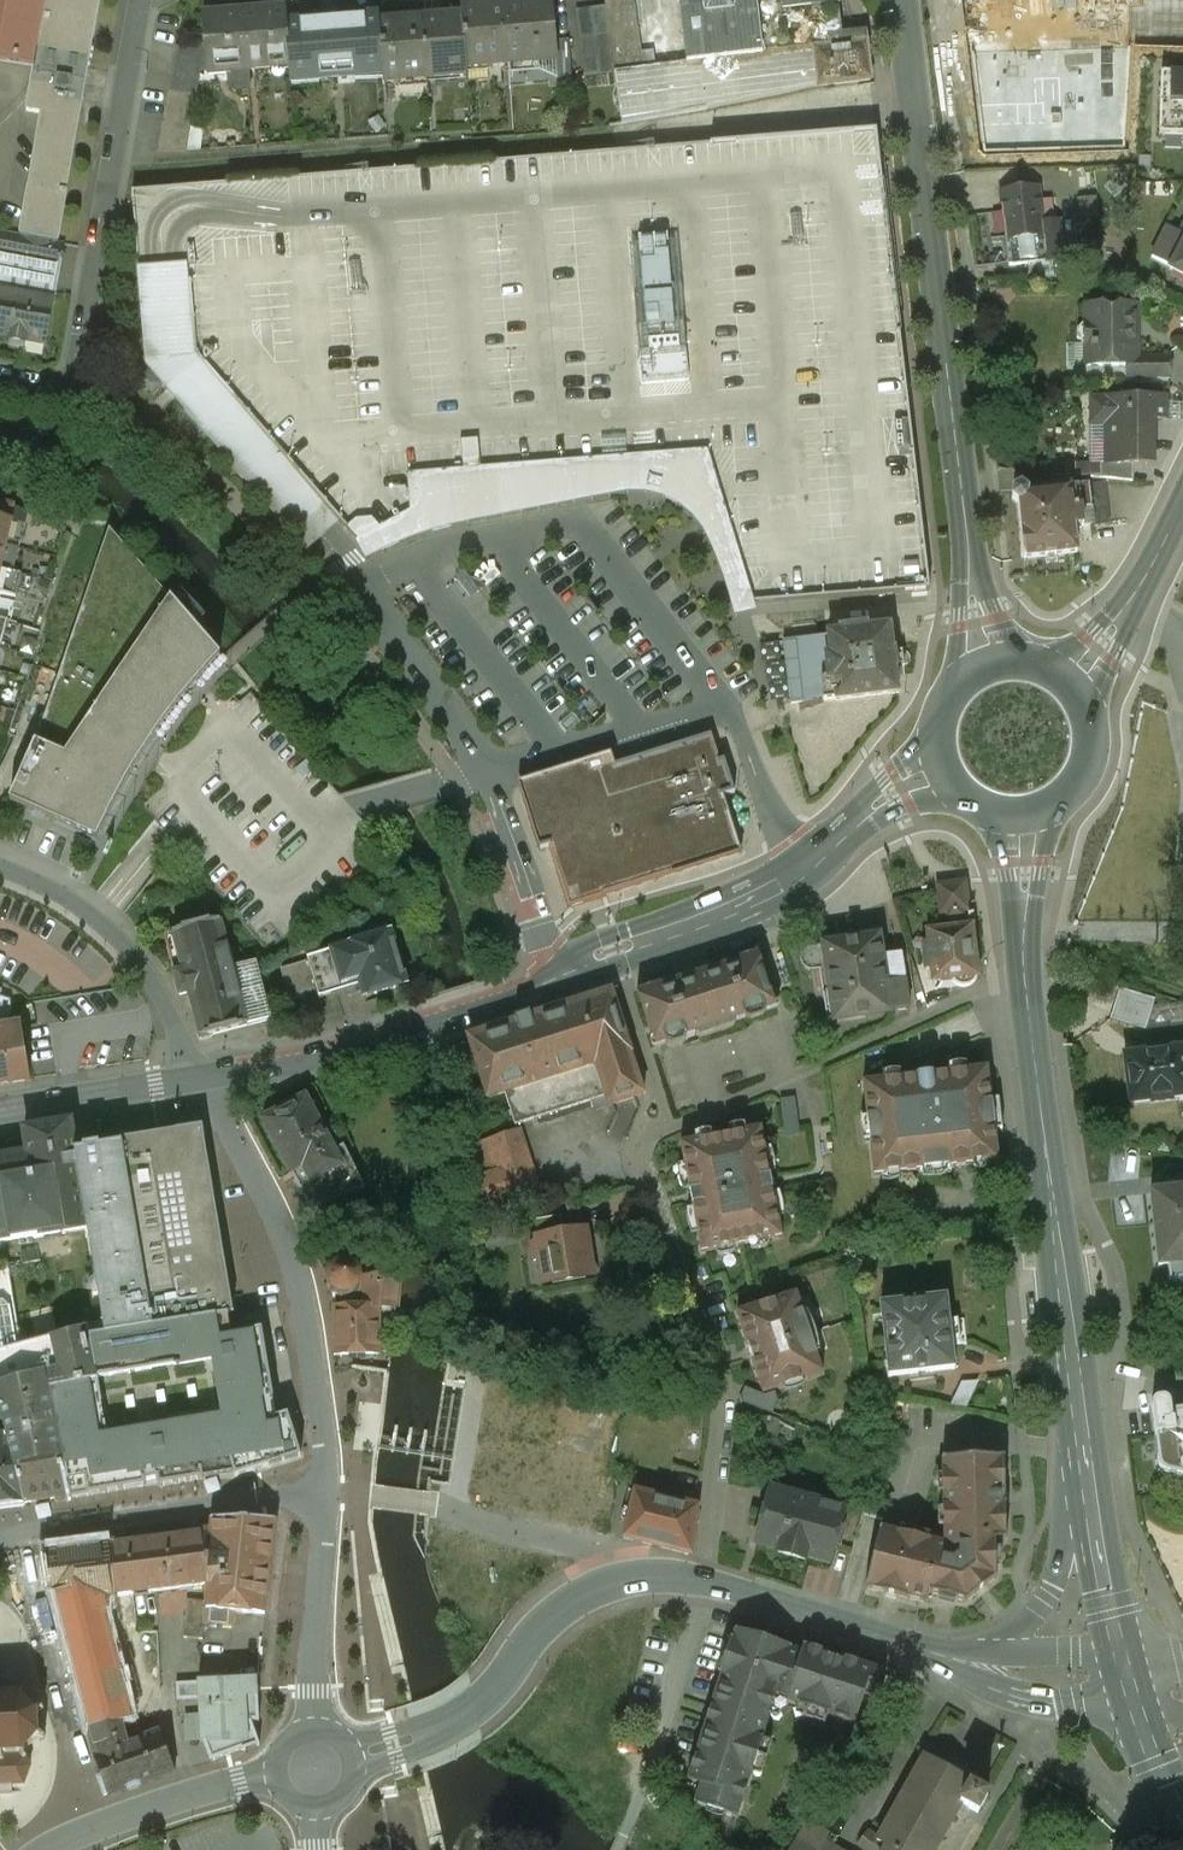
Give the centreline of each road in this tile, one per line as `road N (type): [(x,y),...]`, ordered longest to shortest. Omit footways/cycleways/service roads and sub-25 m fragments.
road 1 (residential): [(206,1083),(490,1008),(781,891),(898,791),(943,771)]
road 2 (secondary): [(906,0),(974,624),(988,667)]
road 3 (residential): [(704,1583),(720,1378),(646,1172),(645,1148),(669,1129),(813,1073)]
road 4 (secondary): [(1022,817),(1026,972),(1074,1370)]
road 5 (track): [(116,177),(615,140)]
road 6 (residential): [(0,384),(69,396),(147,0)]
road 7 (residential): [(206,1083),(289,1270),(320,1406),(326,1501)]
road 8 (residential): [(704,1583),(602,1587),(558,1613),(504,1689),(457,1728),(348,1760)]
road 9 (residential): [(326,1501),(220,1507),(0,1539)]
road 10 (secondary): [(1082,1421),(1051,1592),(1026,1626),(985,1649),(938,1657)]
road 11 (residential): [(206,1083),(135,960),(73,904),(0,874)]
road 12 (secondary): [(1082,1421),(1129,1684)]
road 13 (residential): [(938,1657),(704,1583)]
road 14 (residential): [(50,1849),(132,1815),(282,1774)]
road 15 (residential): [(317,1737),(326,1501)]
road 16 (residential): [(0,1114),(206,1083)]
road 17 (residential): [(1129,1684),(1050,1683),(938,1657)]
road 18 (residential): [(704,1583),(519,1532)]
road 19 (secondary): [(1022,817),(1049,810),(1084,777),(1092,730),(1072,686)]
road 20 (secondary): [(1129,1684),(1182,1808)]
road 21 (residential): [(1128,615),(1182,494)]
road 22 (secondary): [(988,667),(967,679),(942,711),(943,771)]

